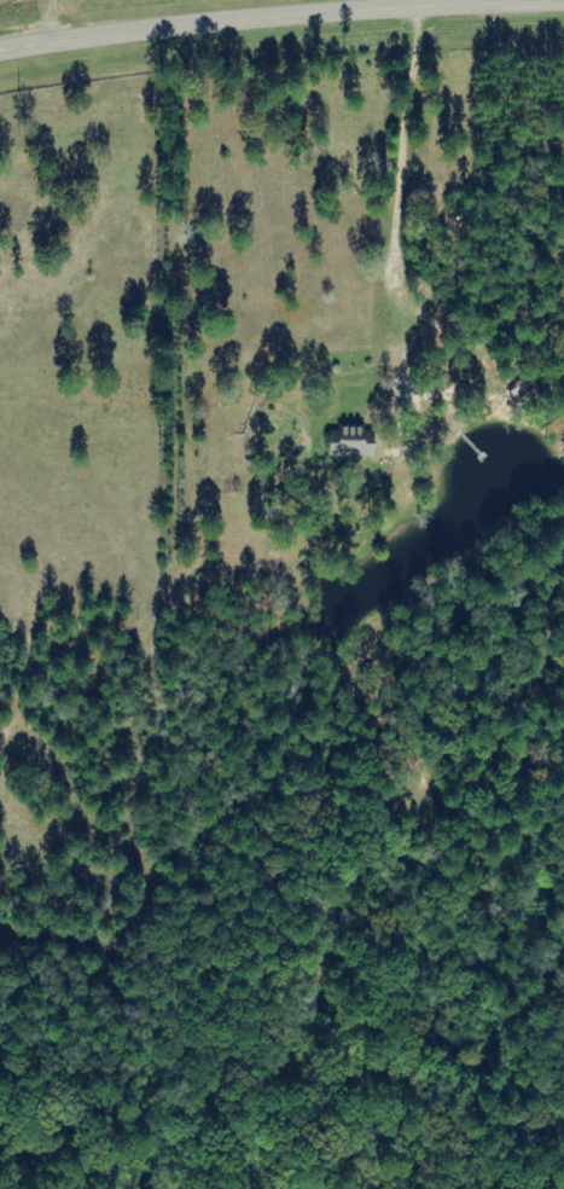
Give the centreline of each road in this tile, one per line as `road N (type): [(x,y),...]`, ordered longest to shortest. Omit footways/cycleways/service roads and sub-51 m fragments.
road 1 (tertiary): [(0,48),(356,6),(507,0)]

